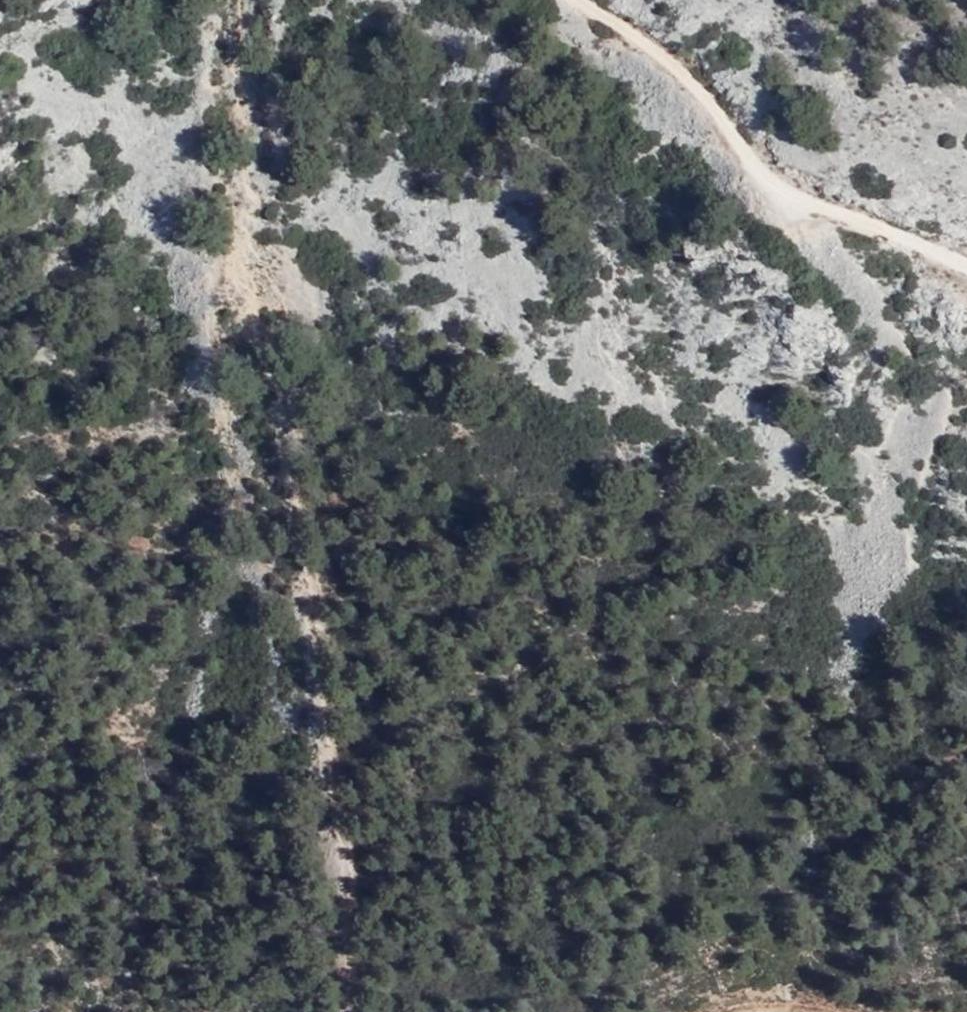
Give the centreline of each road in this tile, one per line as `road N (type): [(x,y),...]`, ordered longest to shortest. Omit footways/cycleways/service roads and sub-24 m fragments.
road 1 (track): [(966,265),(806,202),(638,35),(582,0)]

